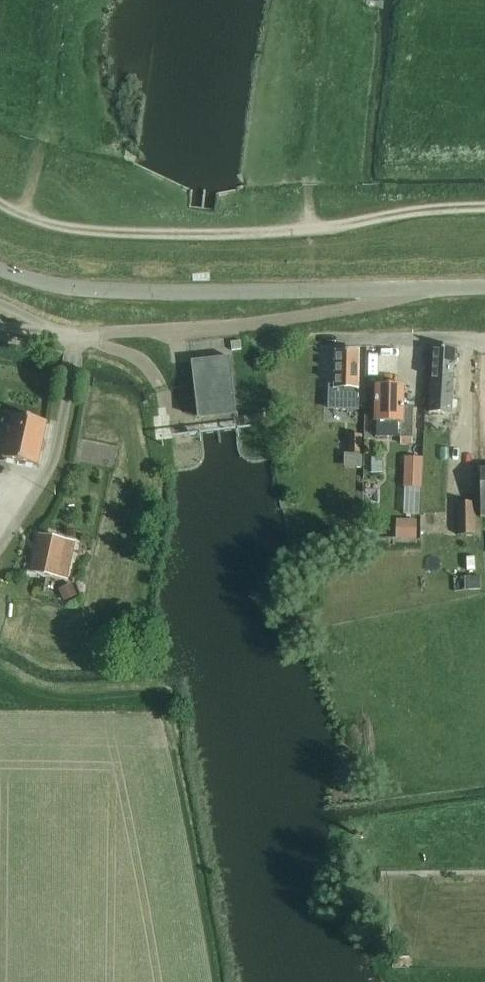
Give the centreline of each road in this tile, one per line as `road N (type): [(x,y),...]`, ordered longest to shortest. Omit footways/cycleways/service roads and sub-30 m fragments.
road 1 (track): [(0,204),(28,222),(142,238),(267,235),(484,207)]
road 2 (unclassified): [(219,291),(484,287)]
road 3 (unclassified): [(219,291),(74,288),(0,269)]
road 4 (track): [(73,356),(49,467),(0,541)]
road 5 (residential): [(320,338),(484,336)]

